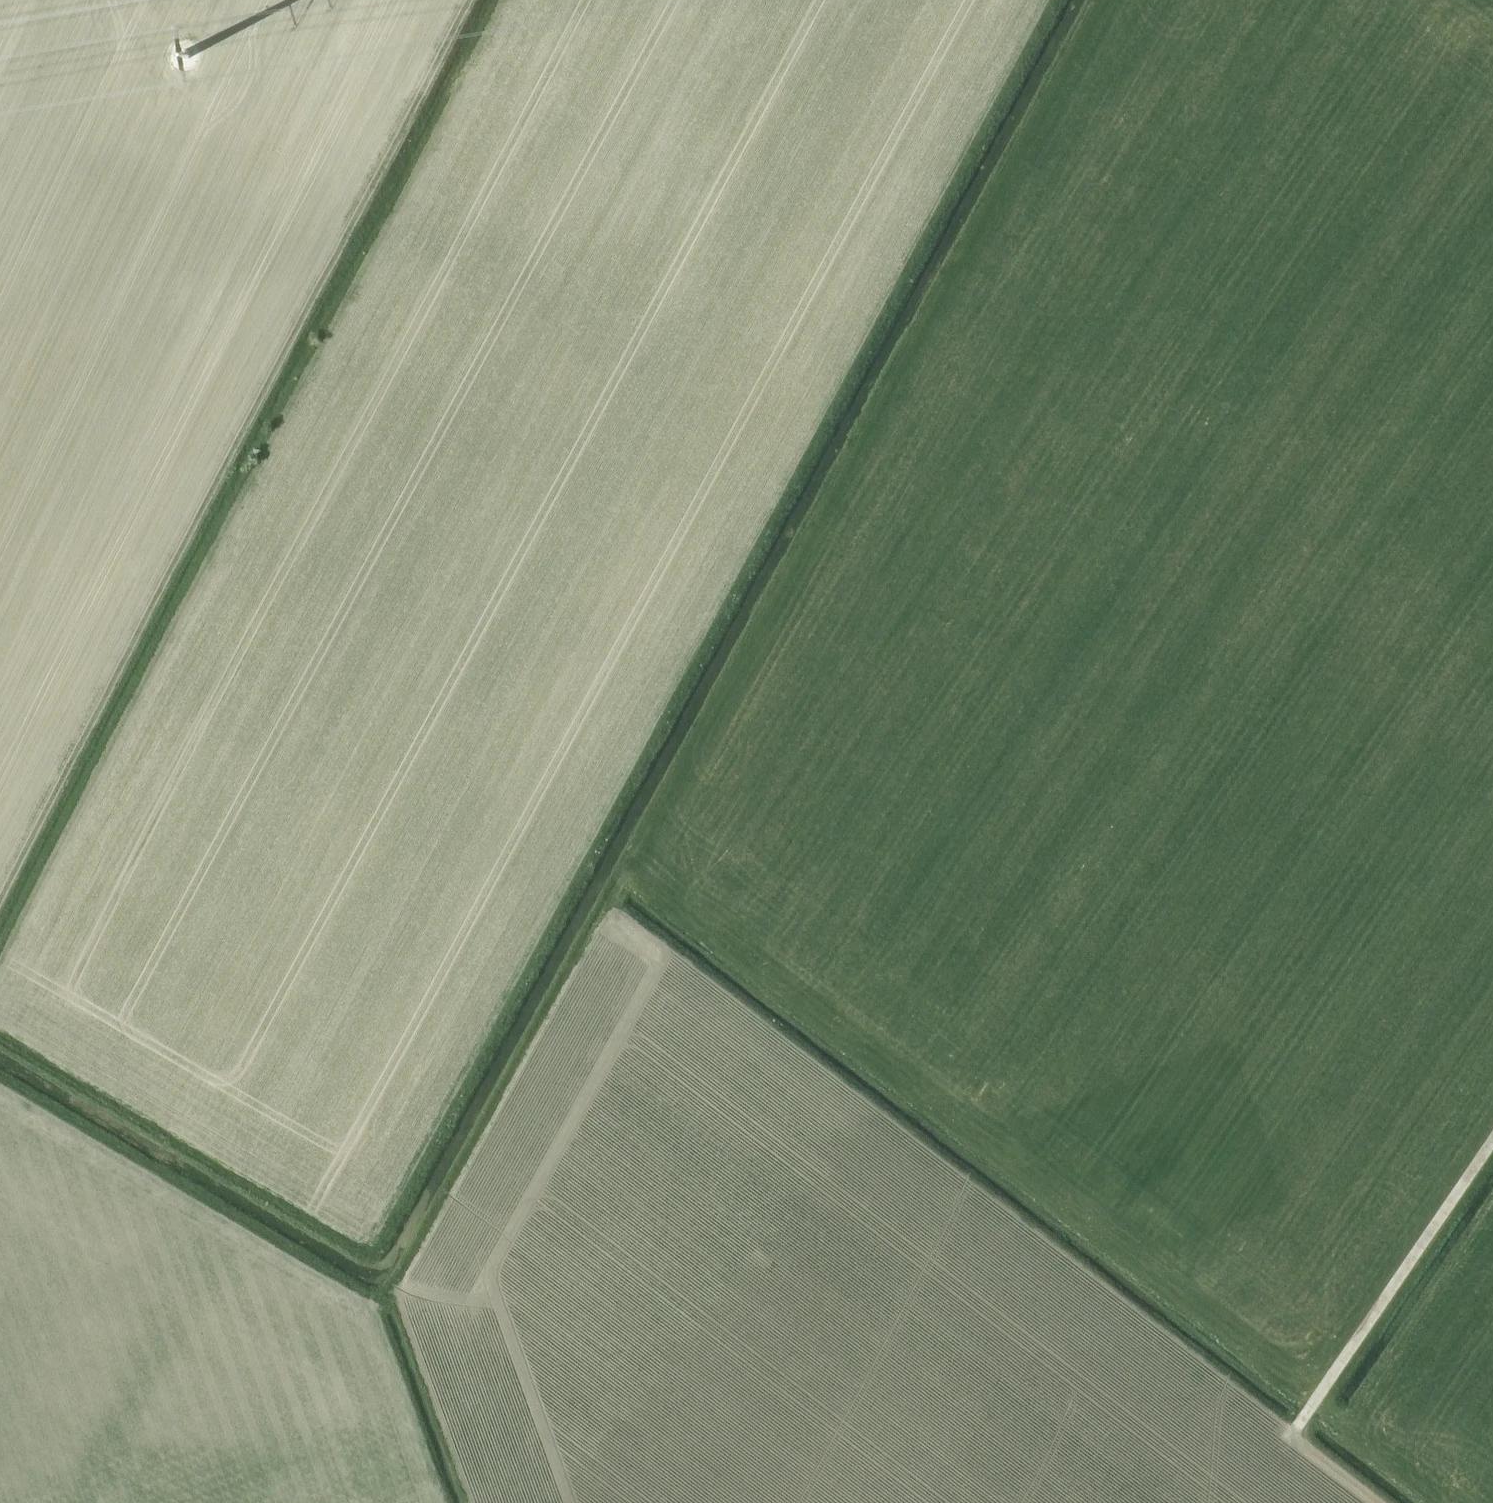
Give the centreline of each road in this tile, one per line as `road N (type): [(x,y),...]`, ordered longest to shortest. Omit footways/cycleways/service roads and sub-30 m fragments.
road 1 (track): [(1492,1139),(1299,1424)]

